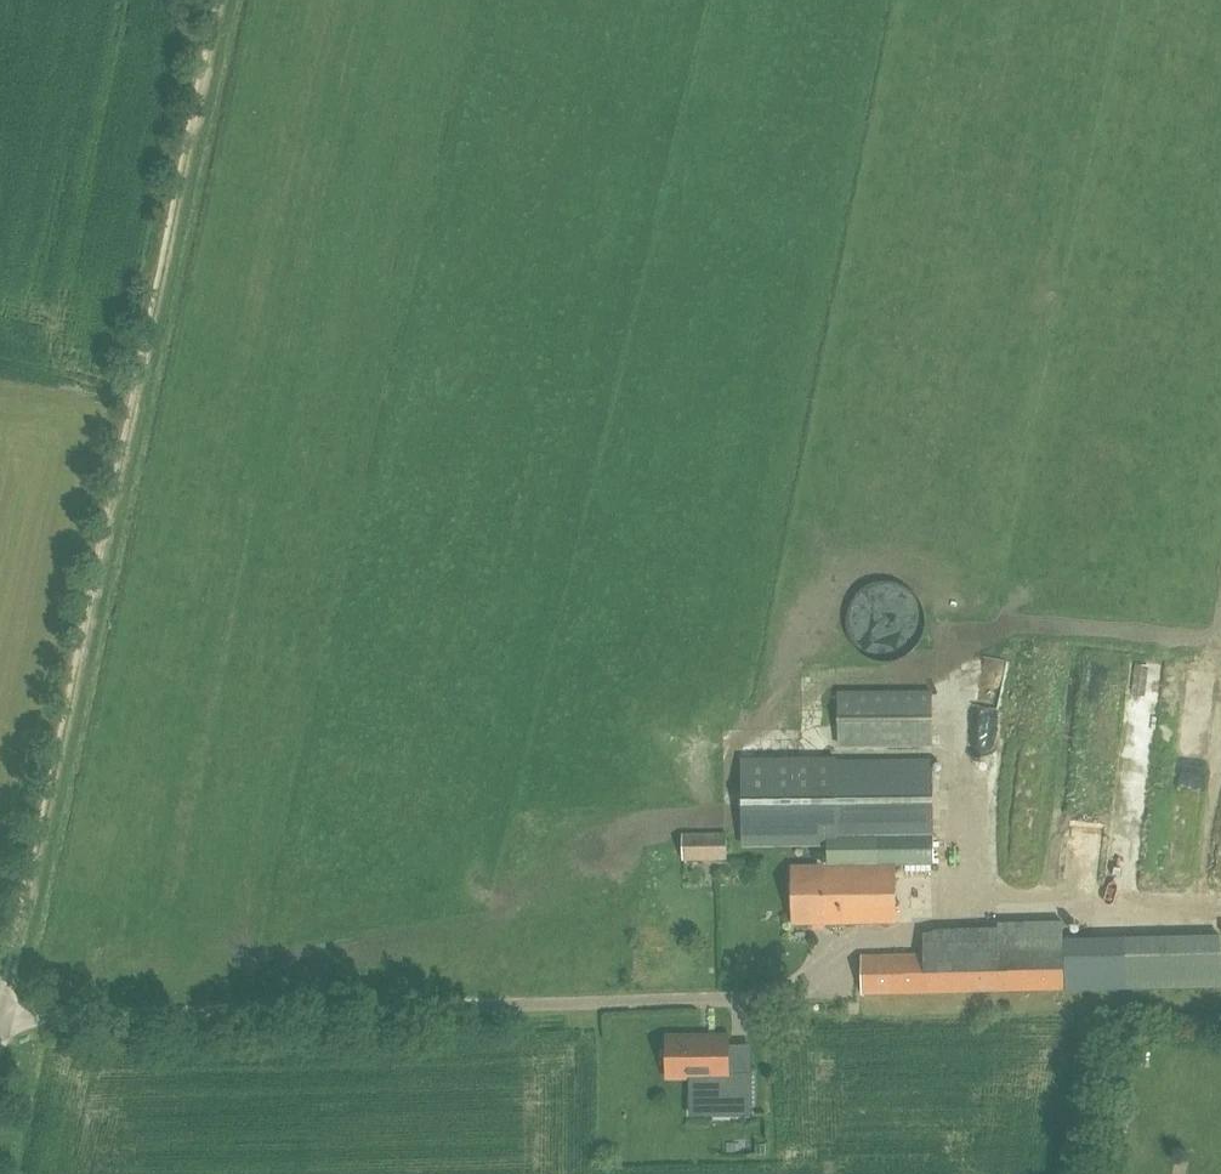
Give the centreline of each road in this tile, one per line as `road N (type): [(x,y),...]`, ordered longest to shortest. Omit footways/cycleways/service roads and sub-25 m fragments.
road 1 (track): [(4,1020),(224,0)]

